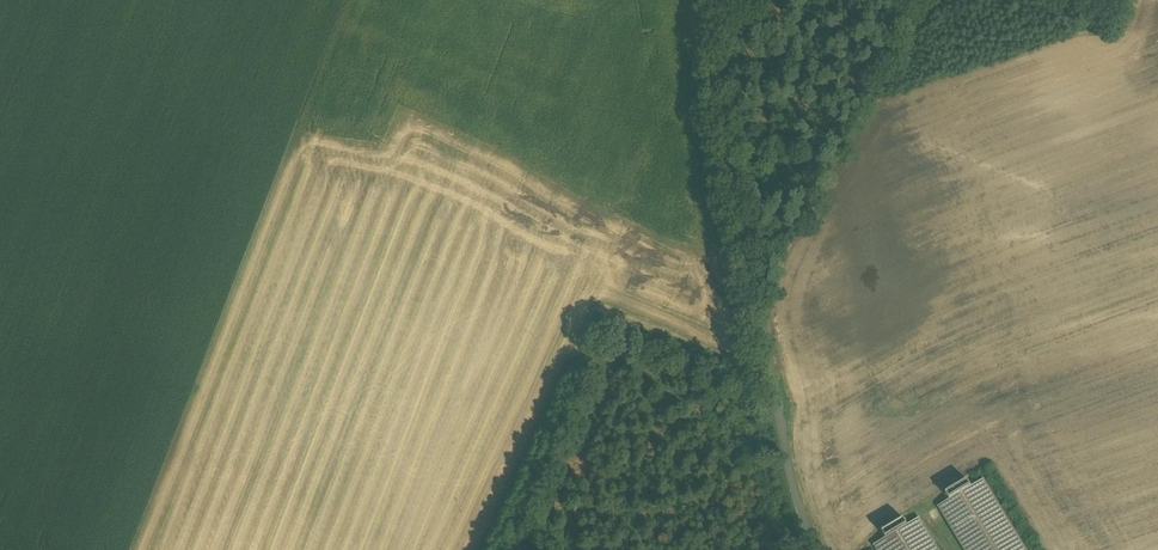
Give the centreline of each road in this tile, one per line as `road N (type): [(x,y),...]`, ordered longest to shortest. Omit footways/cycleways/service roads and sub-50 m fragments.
road 1 (unclassified): [(816,549),(783,459),(758,259),(721,95),(763,0)]

